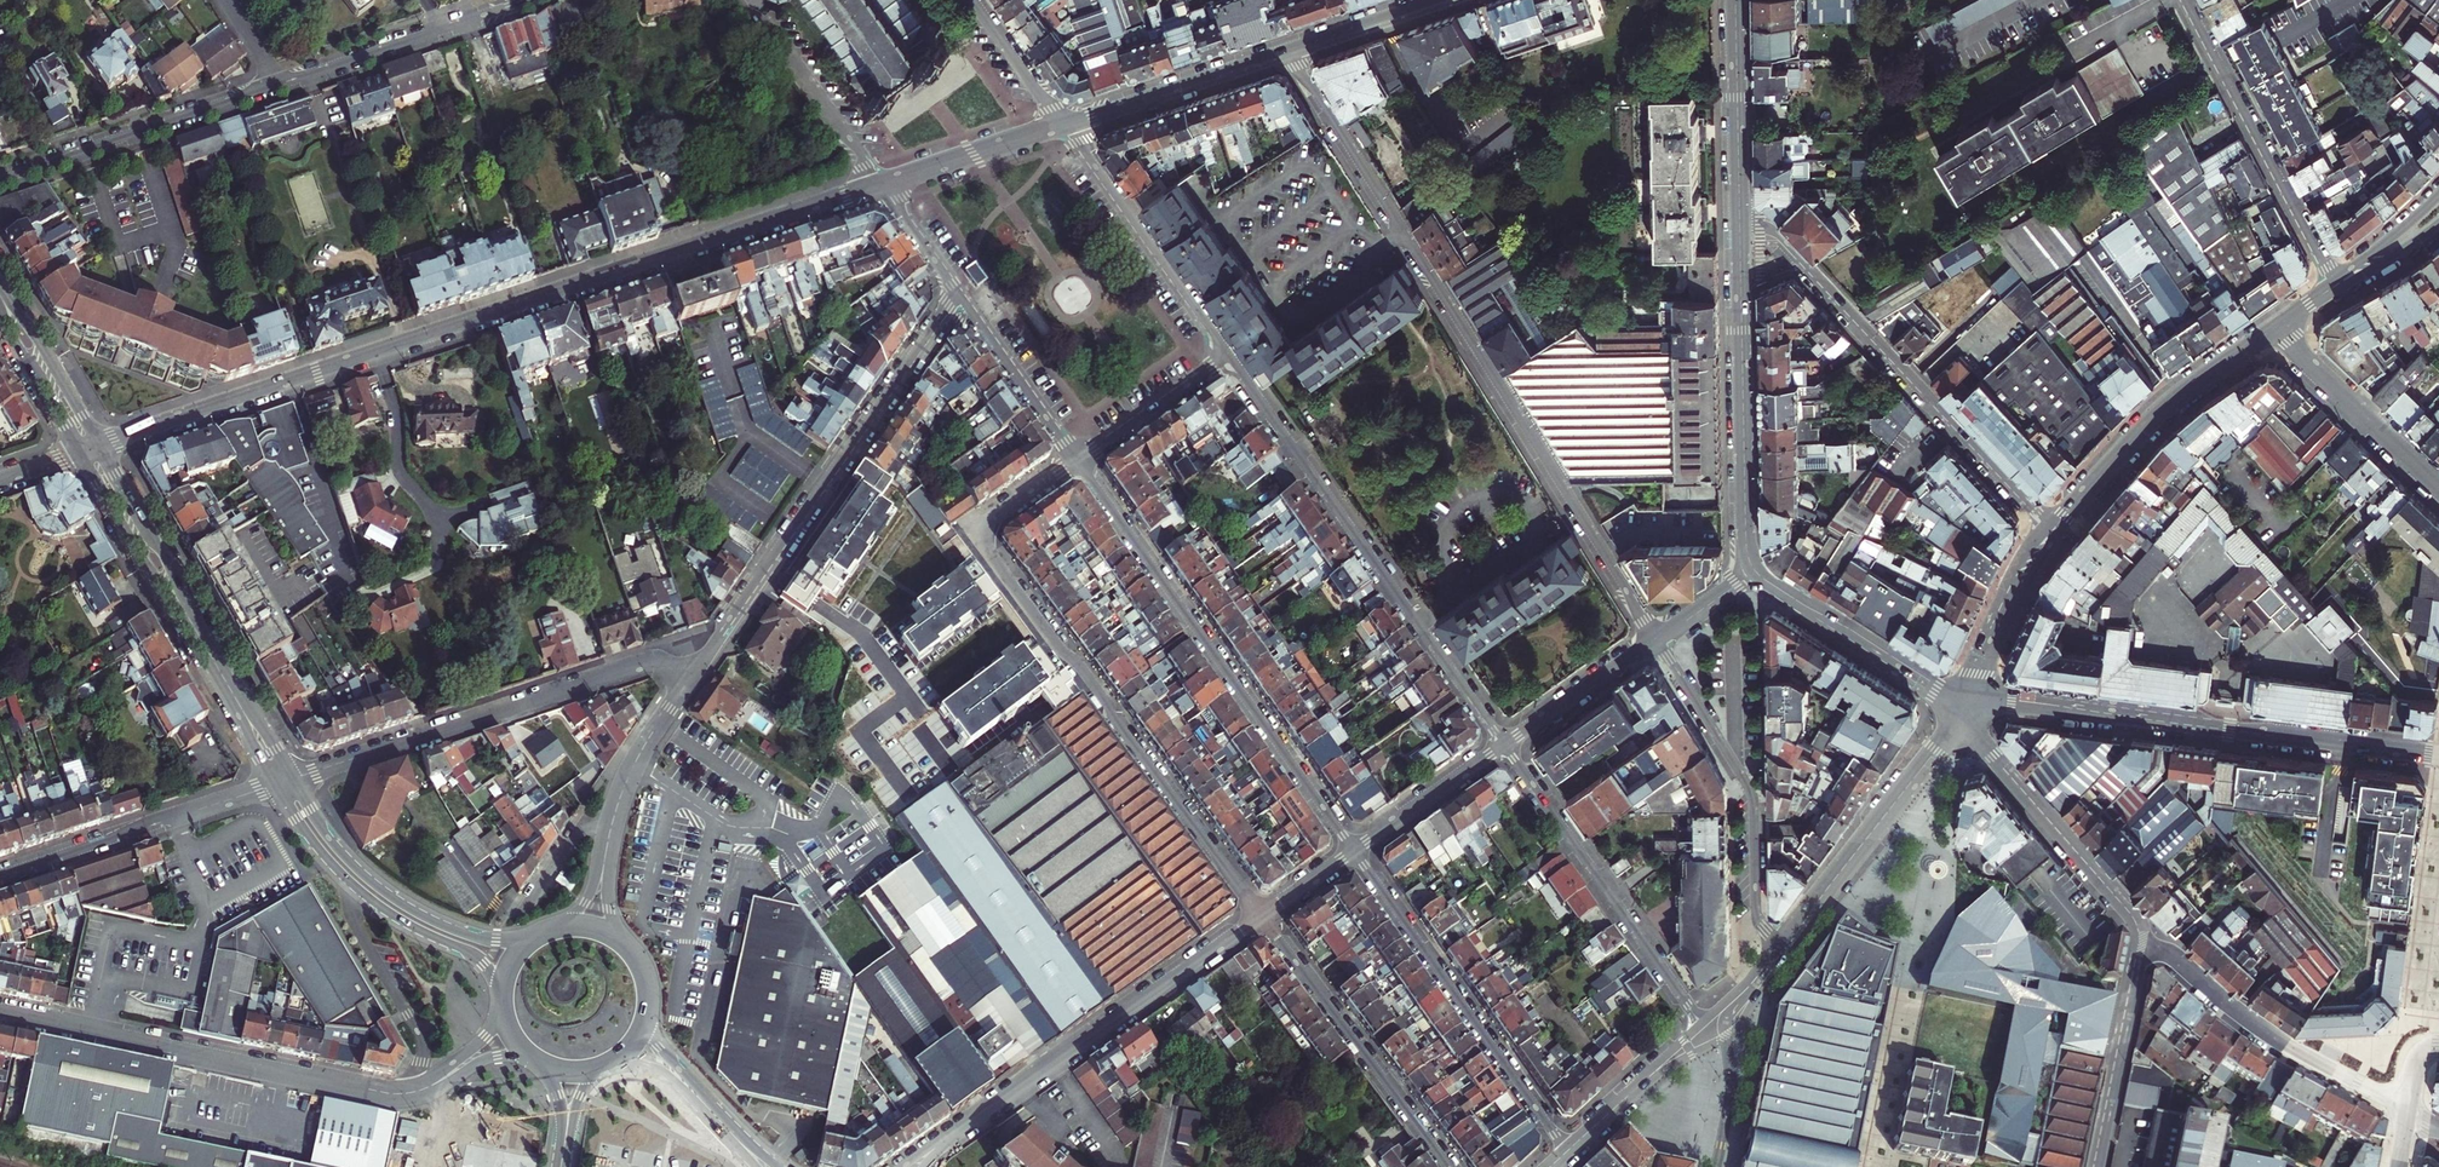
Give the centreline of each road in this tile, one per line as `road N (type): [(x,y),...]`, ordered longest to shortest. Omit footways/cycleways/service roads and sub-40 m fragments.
road 1 (residential): [(102,447),(879,184)]
road 2 (residential): [(1286,52),(1657,640)]
road 3 (residential): [(1262,918),(975,532),(1077,460)]
road 4 (residential): [(1077,460),(1353,851)]
road 5 (residential): [(1504,745),(1228,354)]
road 6 (primary): [(2438,755),(1965,702)]
road 7 (residential): [(956,292),(686,680)]
road 8 (residential): [(2054,529),(1781,236),(1740,229)]
road 9 (residential): [(0,1012),(369,1090),(418,1091)]
road 10 (residential): [(292,779),(645,665),(686,680)]
road 11 (residential): [(942,1141),(1262,918)]
road 12 (tertiary): [(292,779),(102,447)]
road 13 (tertiary): [(80,455),(275,784)]
road 14 (residential): [(1353,851),(1566,1152)]
road 15 (primary): [(1754,570),(1746,541),(1740,229)]
road 16 (residential): [(1703,1023),(1504,745)]
road 17 (residential): [(2334,285),(2184,0)]
road 18 (tertiary): [(2137,947),(2169,953),(2255,1024),(2409,1110)]
road 19 (tertiary): [(275,784),(338,871),(398,919),(477,958),(502,994)]
road 20 (residential): [(1448,1166),(1262,918)]
road 21 (tertiary): [(534,937),(466,935),(396,900),(343,855),(292,779)]
road 22 (tertiary): [(1965,702),(2002,766),(2133,917),(2137,947)]
road 23 (secondary): [(2054,529),(2165,408),(2277,325)]
road 24 (secondary): [(1786,945),(1965,702)]
road 25 (residential): [(0,179),(277,85)]
road 26 (residential): [(275,784),(0,874)]
road 27 (residential): [(1228,354),(1065,125)]
road 28 (residential): [(277,85),(526,0)]
road 29 (primary): [(1754,570),(1965,702)]
road 30 (residential): [(1065,125),(1286,52)]
road 31 (primary): [(1740,229),(1734,0)]
road 32 (residential): [(2277,325),(2438,487)]
road 33 (residential): [(751,0),(879,184)]
road 34 (residential): [(2137,947),(2093,1166)]
road 35 (residential): [(956,292),(1077,460)]
road 36 (secondary): [(778,1166),(678,1067),(648,1015)]
road 37 (residential): [(879,184),(1065,125)]
road 38 (secondary): [(1965,702),(2028,566),(2054,529)]
road 39 (residential): [(1738,768),(1752,800),(1756,919),(1786,945)]
road 40 (tertiary): [(102,447),(0,289)]
road 41 (residential): [(1504,745),(1657,640)]
road 42 (residential): [(1353,851),(1504,745)]
road 43 (residential): [(1228,354),(1077,460)]
road 44 (secondary): [(612,1062),(671,1077),(755,1166)]
road 45 (residential): [(686,680),(633,765),(610,833)]
road 46 (tertiary): [(0,307),(80,455)]
road 47 (residential): [(1286,52),(1440,0)]
road 48 (residential): [(1065,125),(973,0)]
road 49 (residential): [(1657,640),(1738,768)]
road 50 (secondary): [(2438,193),(2334,285)]
road 51 (residential): [(879,184),(956,292)]
road 52 (residential): [(1726,1037),(1731,1093),(1716,1166)]
road 53 (residential): [(1738,768),(1734,638)]
road 54 (residential): [(503,1008),(485,1039),(418,1091)]
road 55 (secondary): [(2334,285),(2438,225)]

